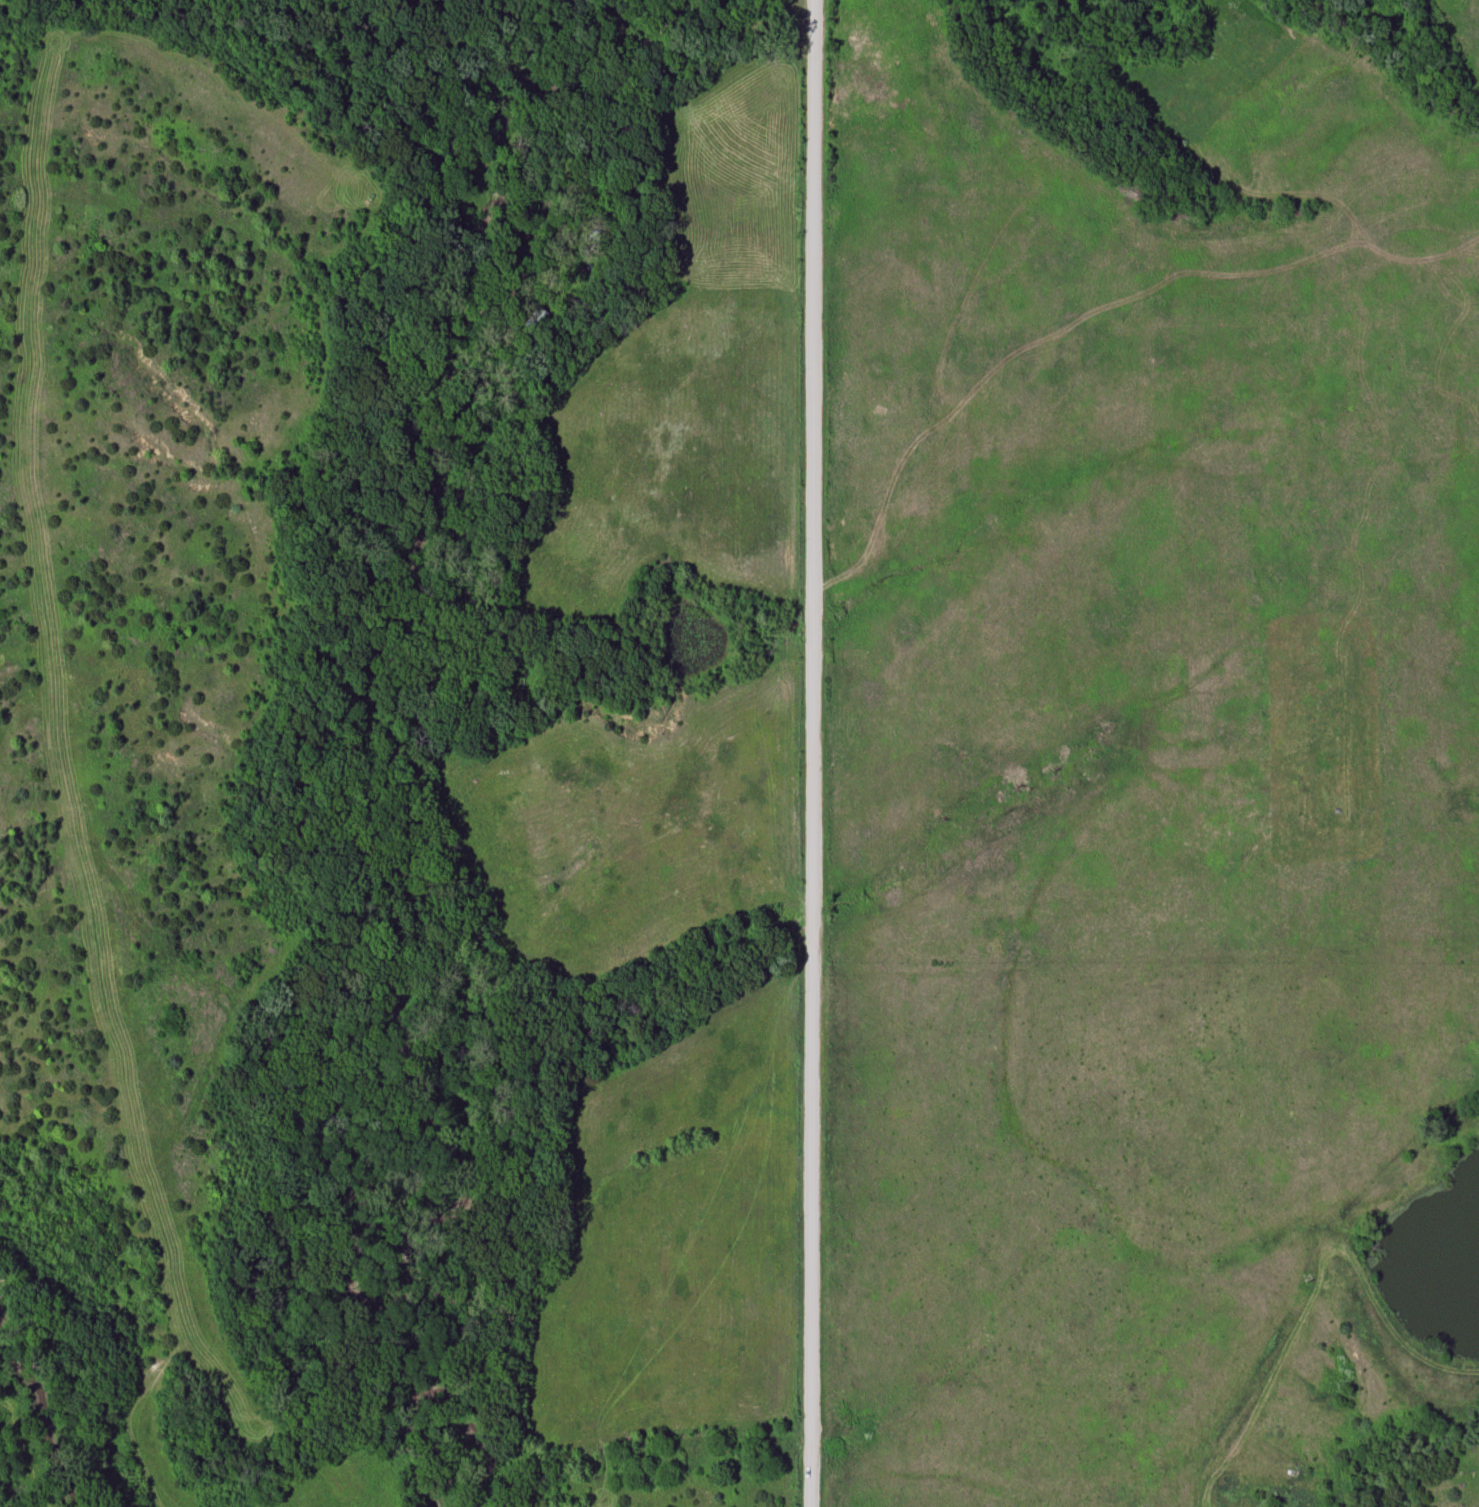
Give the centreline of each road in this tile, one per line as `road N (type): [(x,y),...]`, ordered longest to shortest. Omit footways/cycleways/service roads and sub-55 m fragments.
road 1 (residential): [(811,1506),(811,0)]

